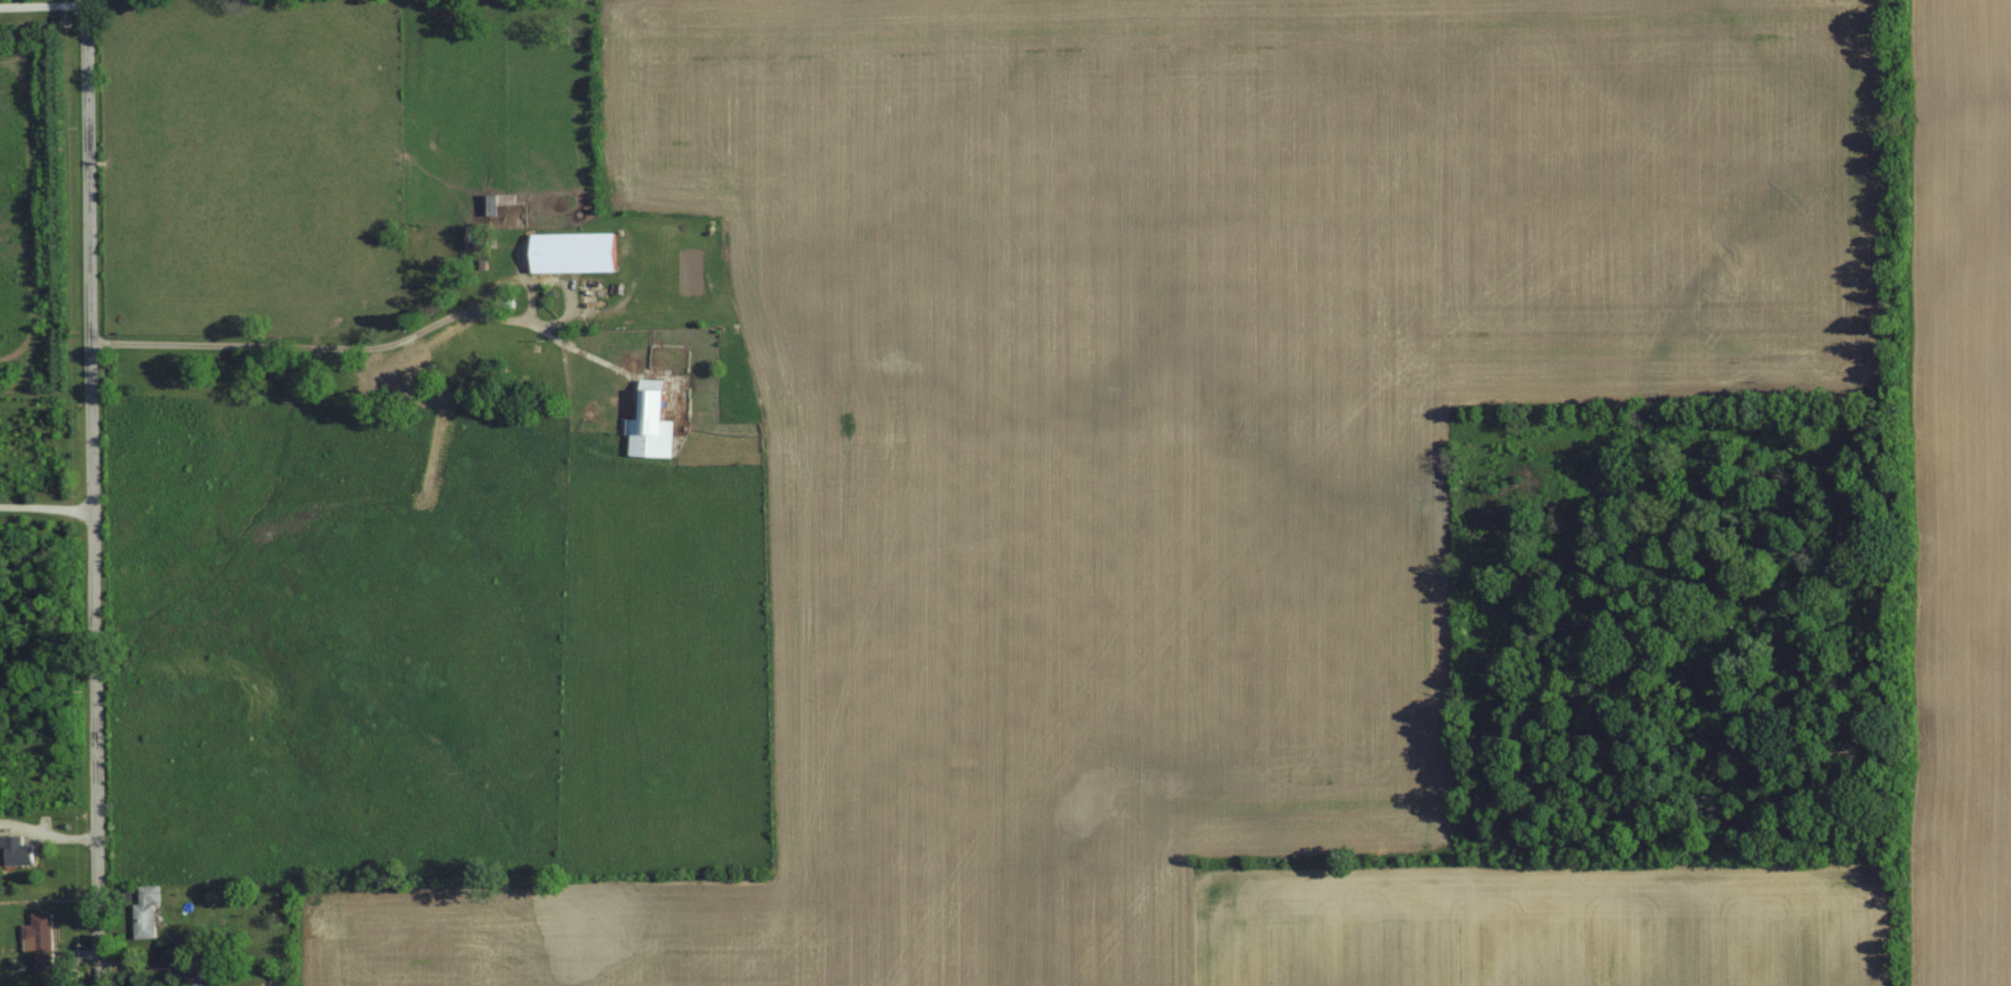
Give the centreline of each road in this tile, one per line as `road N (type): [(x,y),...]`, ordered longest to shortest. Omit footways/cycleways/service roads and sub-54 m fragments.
road 1 (residential): [(98,985),(84,0)]

